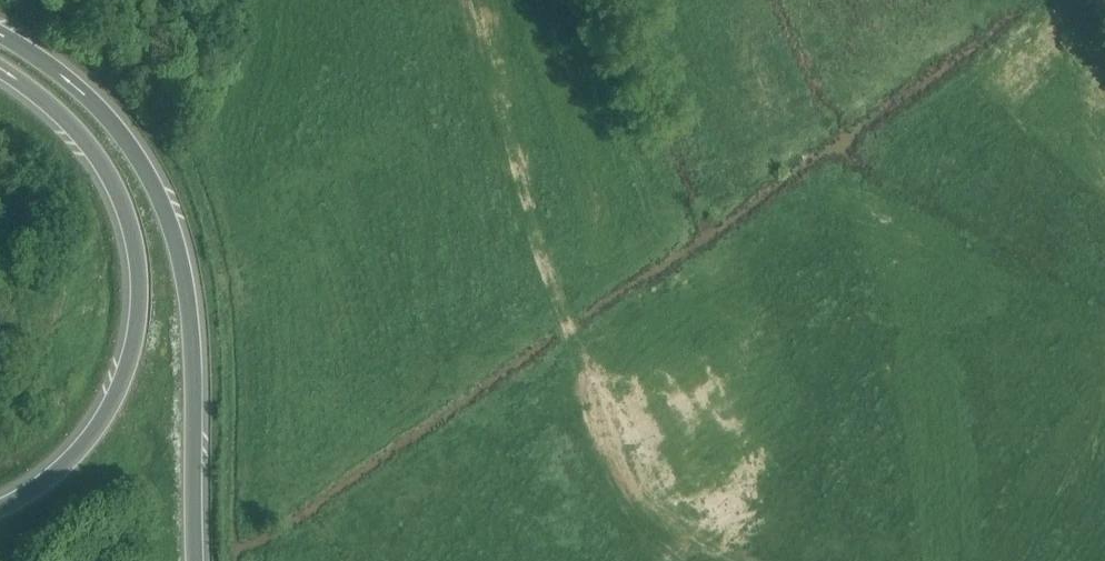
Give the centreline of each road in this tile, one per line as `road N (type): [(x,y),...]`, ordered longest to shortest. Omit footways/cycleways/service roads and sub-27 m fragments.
road 1 (motorway): [(207,560),(199,317),(175,202),(111,105),(69,67),(0,26)]
road 2 (motorway): [(0,75),(60,116),(95,163),(133,222),(150,292),(143,350),(91,449),(49,485),(0,508)]

